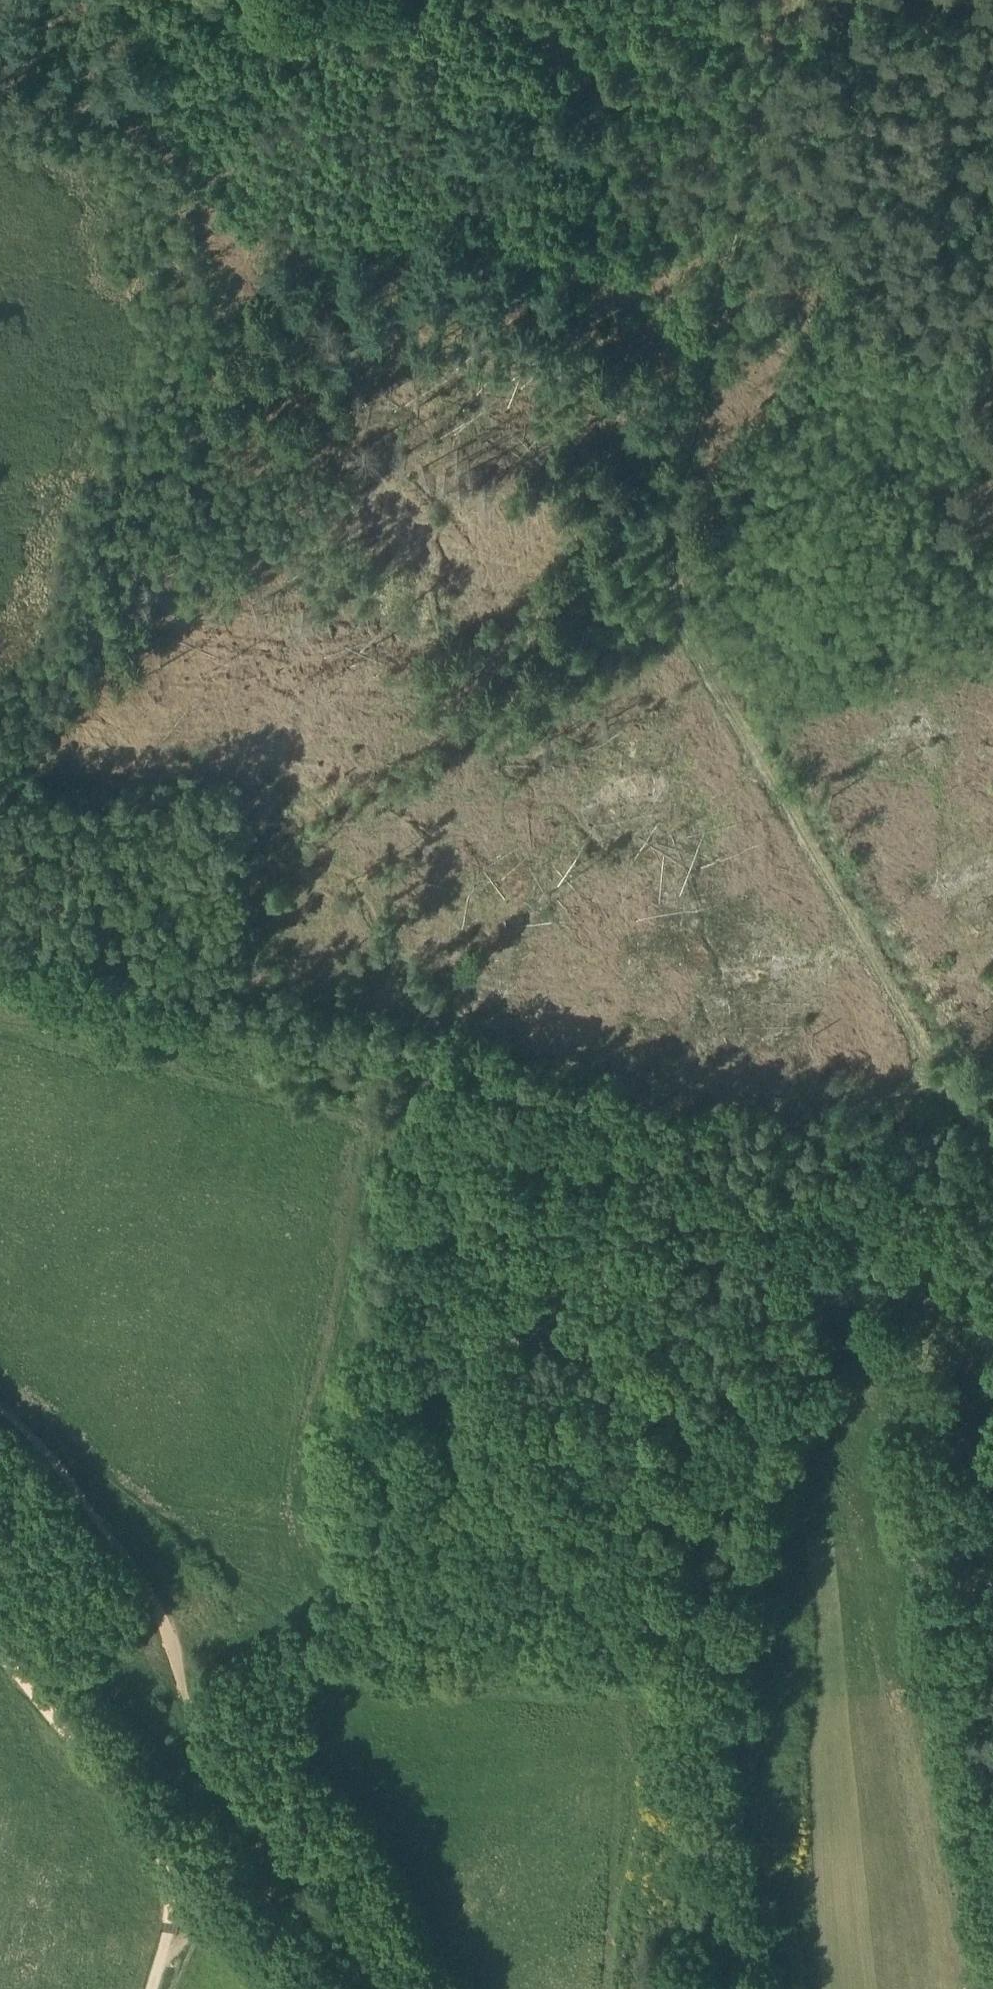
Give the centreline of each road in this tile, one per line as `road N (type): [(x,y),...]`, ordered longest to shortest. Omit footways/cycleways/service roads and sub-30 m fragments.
road 1 (track): [(803,0),(661,559)]
road 2 (track): [(193,1918),(174,1875),(0,1646)]
road 3 (track): [(260,1899),(282,1910),(352,1988)]

